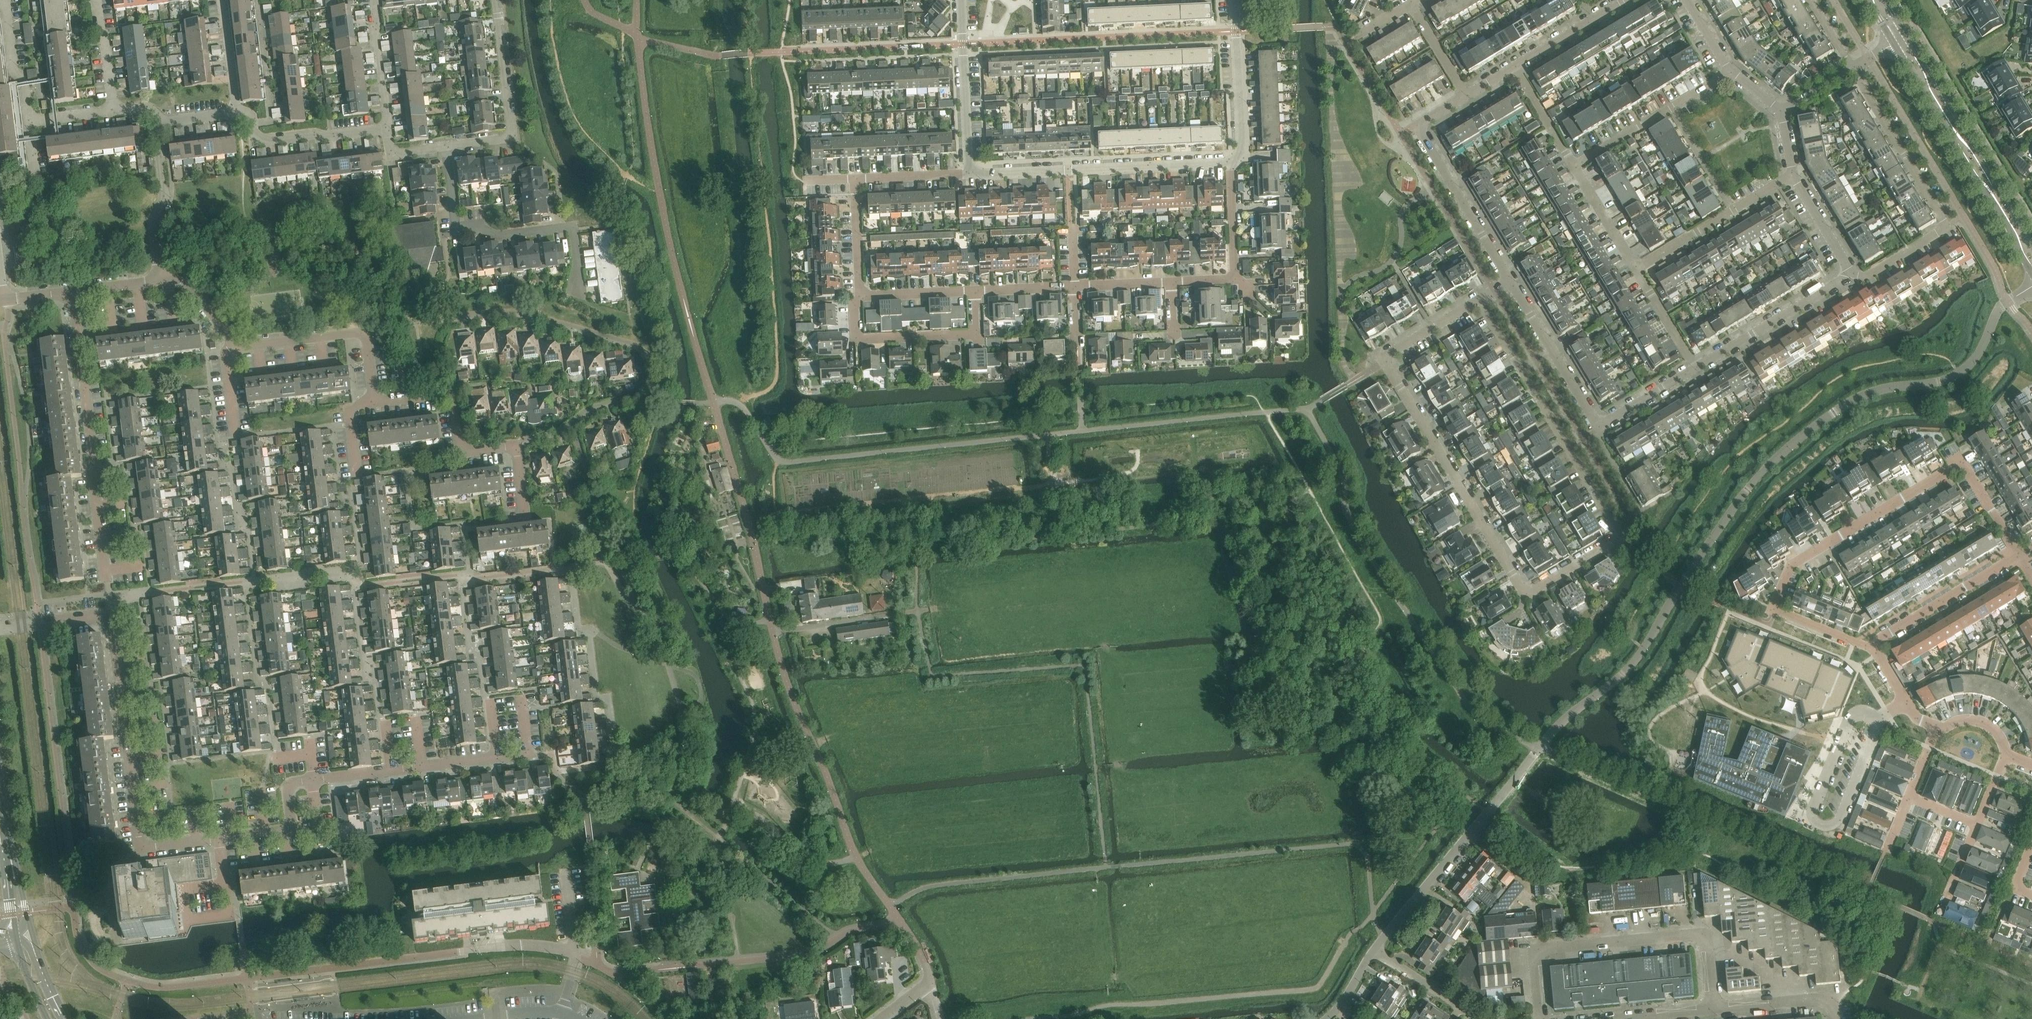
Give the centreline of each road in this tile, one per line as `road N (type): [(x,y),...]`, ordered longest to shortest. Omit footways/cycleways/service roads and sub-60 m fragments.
road 1 (unclassified): [(1384,939),(1562,723),(1634,665),(1765,470),(1848,404),(1958,374),(1983,347),(1996,313),(2031,286)]
road 2 (residential): [(1480,300),(1624,538),(1535,591),(1524,592),(1382,358),(1433,328)]
road 3 (residential): [(1874,650),(1775,610),(1792,566),(1962,463),(2019,555)]
road 4 (residential): [(218,839),(142,849),(113,614)]
road 5 (residential): [(1543,1018),(1537,955),(1705,941),(1711,1011)]
road 6 (residential): [(1852,275),(1868,276),(1948,227),(1852,69)]
road 7 (residential): [(106,581),(72,291)]
road 8 (residential): [(1510,282),(1599,427),(1696,368)]
road 9 (residential): [(582,291),(574,227),(500,236),(456,231),(445,147)]
road 10 (tertiary): [(1895,44),(2031,272)]
road 11 (residential): [(970,174),(1231,164)]
road 12 (residential): [(374,403),(455,398),(463,452),(516,446),(525,516)]
road 13 (tertiary): [(2031,246),(1907,38)]
road 14 (residential): [(1466,96),(1416,125),(1510,282)]
road 15 (residential): [(391,771),(294,783),(286,832),(218,839)]
road 16 (residential): [(975,291),(976,335),(856,340),(859,296)]
road 17 (residential): [(445,147),(511,138),(494,0)]
road 18 (residential): [(235,343),(365,332),(374,403)]
road 19 (residential): [(1574,168),(1732,72)]
road 20 (residential): [(1636,269),(1793,177)]
road 21 (residential): [(1696,368),(1852,275)]
road 22 (residential): [(961,0),(970,174)]
road 23 (residential): [(1874,650),(2019,555)]
road 24 (residential): [(236,113),(253,123),(255,141),(388,130)]
road 25 (residential): [(1881,719),(1851,718),(1813,808),(1819,825),(1841,819)]
road 26 (residential): [(1231,164),(1242,152),(1235,0)]
road 27 (residential): [(1711,1011),(1824,998),(1836,1018)]
road 28 (residential): [(1626,0),(1514,68)]
road 29 (residential): [(388,130),(376,0)]
road 30 (residential): [(29,122),(5,3)]

